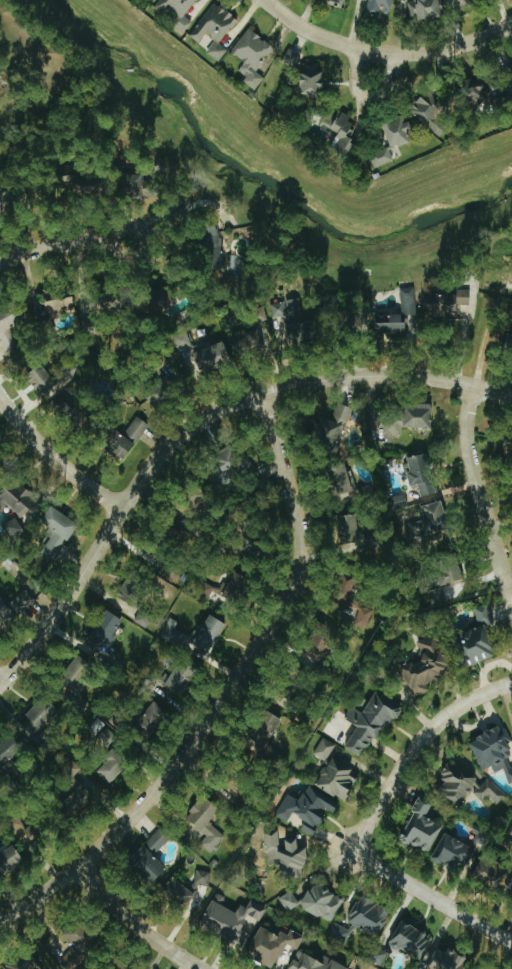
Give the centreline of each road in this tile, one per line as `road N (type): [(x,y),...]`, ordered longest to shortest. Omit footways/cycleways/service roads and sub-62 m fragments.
road 1 (tertiary): [(0,683),(56,612),(146,468),(213,411),(307,383),(375,375),(511,396)]
road 2 (residential): [(0,925),(79,866),(161,782),(297,577),(298,526),(261,396)]
road 3 (residential): [(349,850),(425,736),(463,704),(511,683)]
road 4 (residential): [(511,611),(467,455),(471,386)]
road 5 (residential): [(511,945),(349,850)]
road 6 (residential): [(121,509),(39,445),(0,397)]
road 7 (residential): [(201,968),(126,918),(79,866)]
road 8 (tertiary): [(392,54),(317,35),(264,0)]
road 9 (residential): [(0,261),(61,244),(129,242)]
road 10 (tertiary): [(392,54),(456,47),(511,25)]

